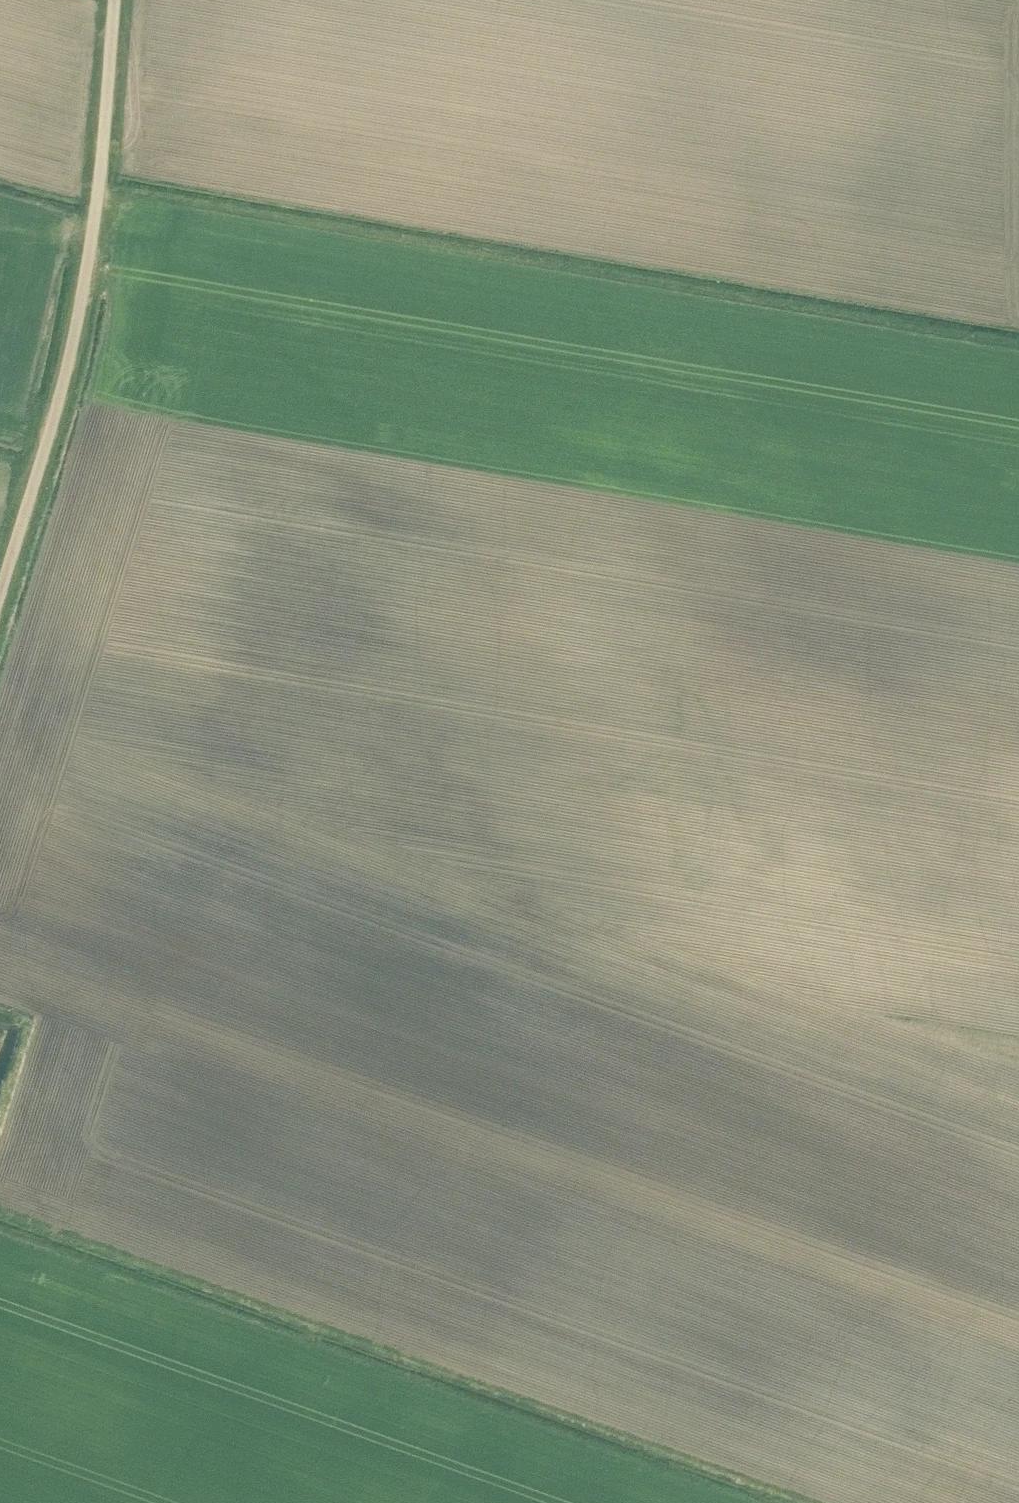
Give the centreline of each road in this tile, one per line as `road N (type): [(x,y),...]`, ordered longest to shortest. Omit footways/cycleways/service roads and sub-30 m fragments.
road 1 (track): [(0,585),(76,332),(98,210),(112,0)]

